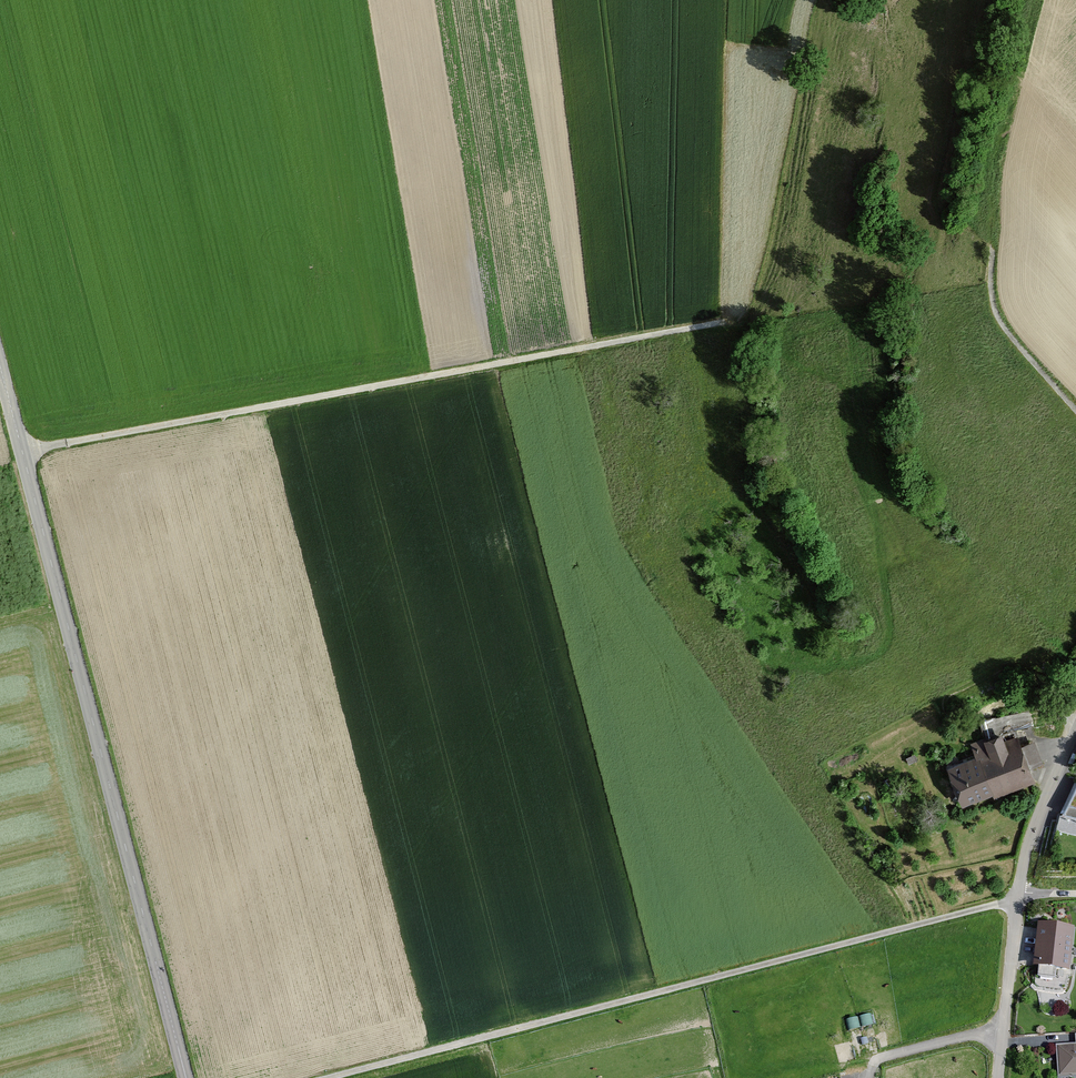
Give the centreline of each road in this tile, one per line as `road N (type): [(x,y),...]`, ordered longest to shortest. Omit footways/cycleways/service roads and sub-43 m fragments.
road 1 (tertiary): [(0,367),(185,1077)]
road 2 (track): [(328,1077),(1002,905),(1018,893)]
road 3 (track): [(725,323),(22,452)]
road 4 (track): [(1075,410),(997,313),(993,248)]
road 5 (unclassified): [(1018,893),(999,1077)]
road 6 (unclassified): [(1075,732),(1030,838),(1018,893)]

